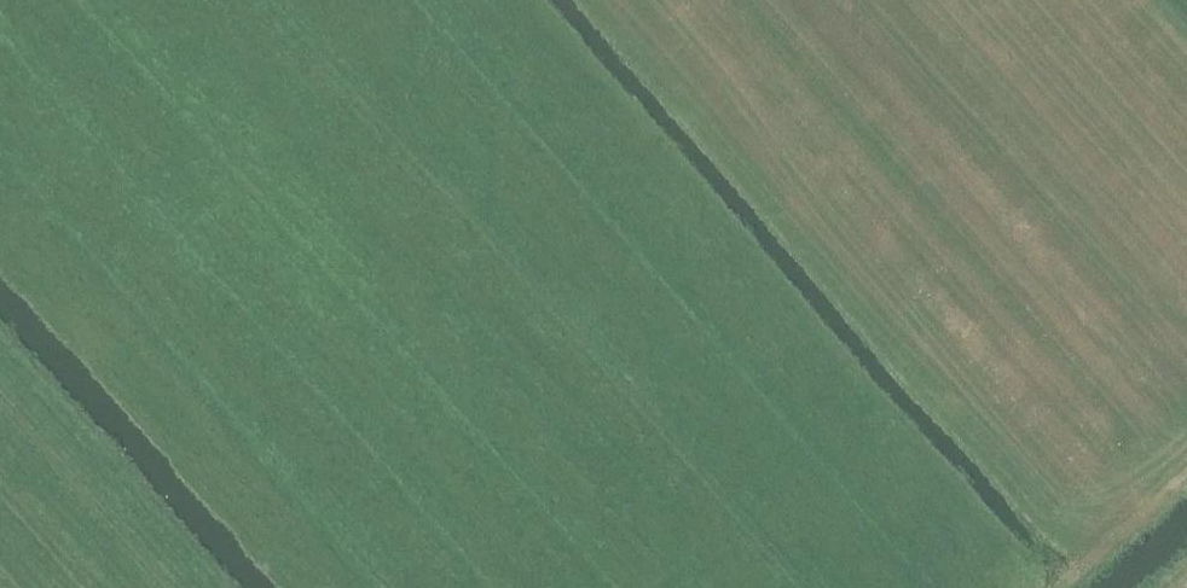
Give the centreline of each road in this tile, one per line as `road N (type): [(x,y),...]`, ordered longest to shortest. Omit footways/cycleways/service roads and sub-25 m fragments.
road 1 (track): [(1061,587),(1186,476)]
road 2 (track): [(1018,587),(914,459)]

